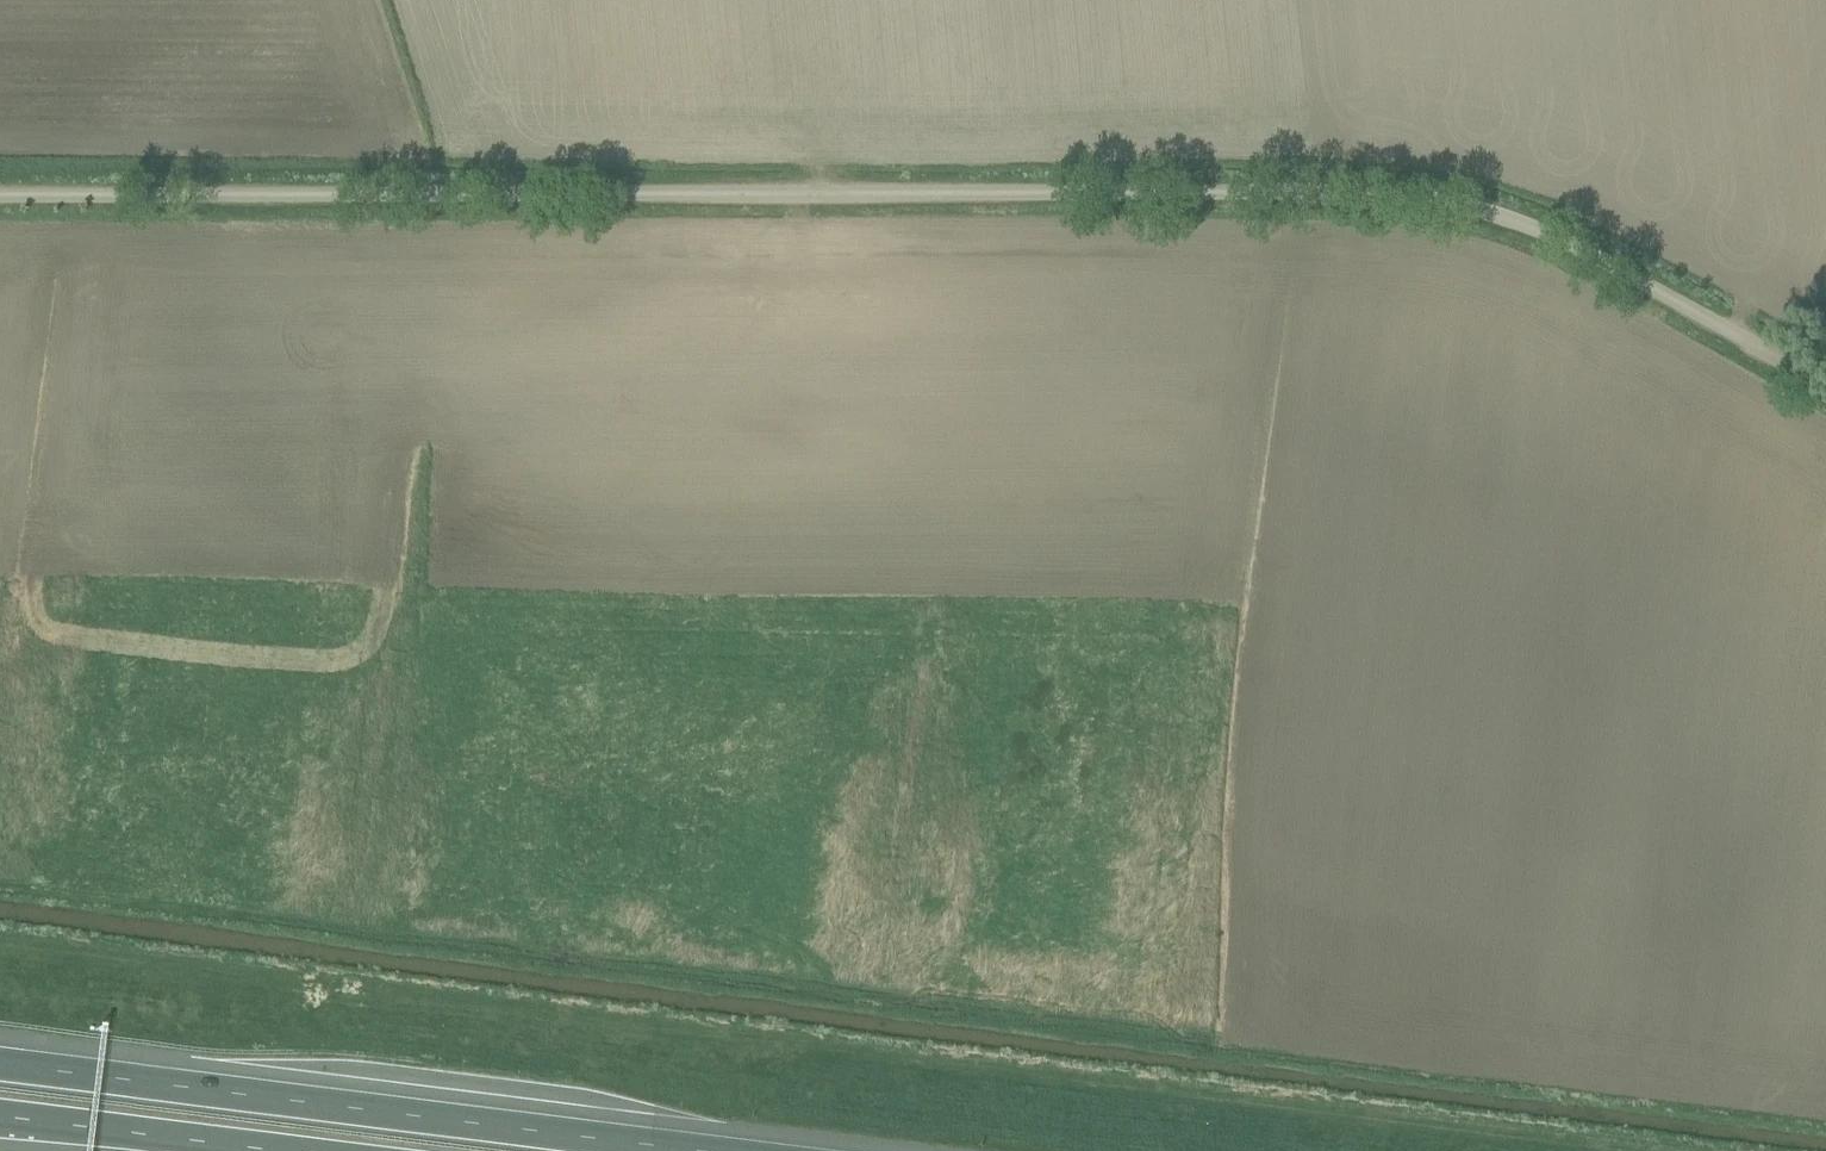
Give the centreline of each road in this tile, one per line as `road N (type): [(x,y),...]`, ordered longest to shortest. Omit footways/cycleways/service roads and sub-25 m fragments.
road 1 (unclassified): [(0,207),(1382,207),(1471,217),(1825,400)]
road 2 (motorway): [(753,1150),(0,1054)]
road 3 (motorway): [(0,1118),(255,1150)]

